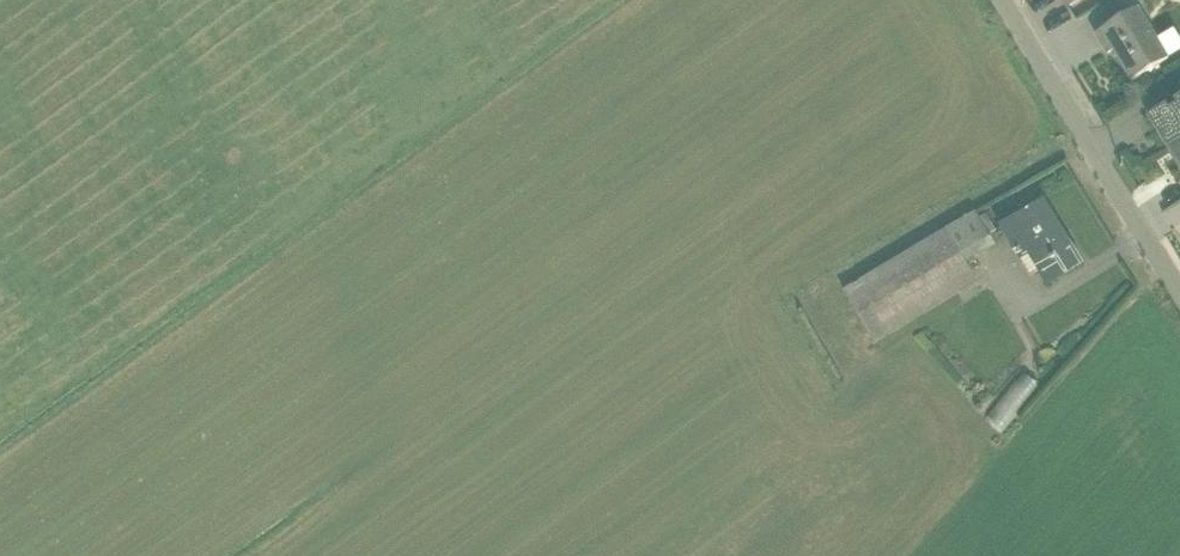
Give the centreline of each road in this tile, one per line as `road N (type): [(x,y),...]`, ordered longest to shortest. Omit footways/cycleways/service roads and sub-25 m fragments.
road 1 (unclassified): [(1179,290),(1002,0)]

